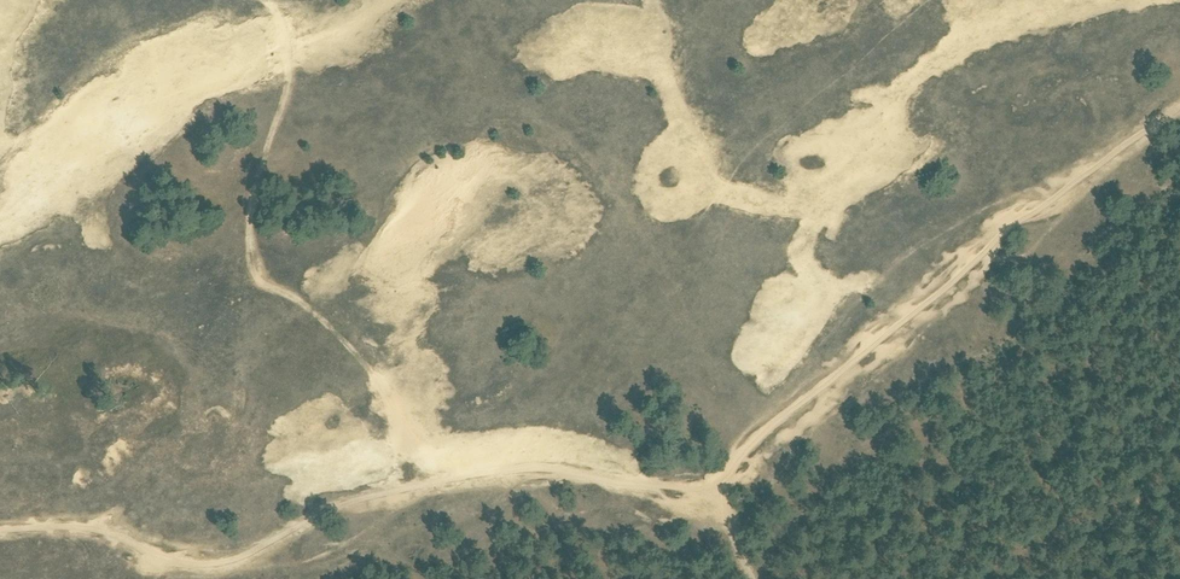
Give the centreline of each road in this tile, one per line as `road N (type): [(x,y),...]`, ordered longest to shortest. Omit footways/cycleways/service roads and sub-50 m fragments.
road 1 (track): [(258,0),(278,10),(292,76),(260,169),(253,265),(385,389),(435,482)]

